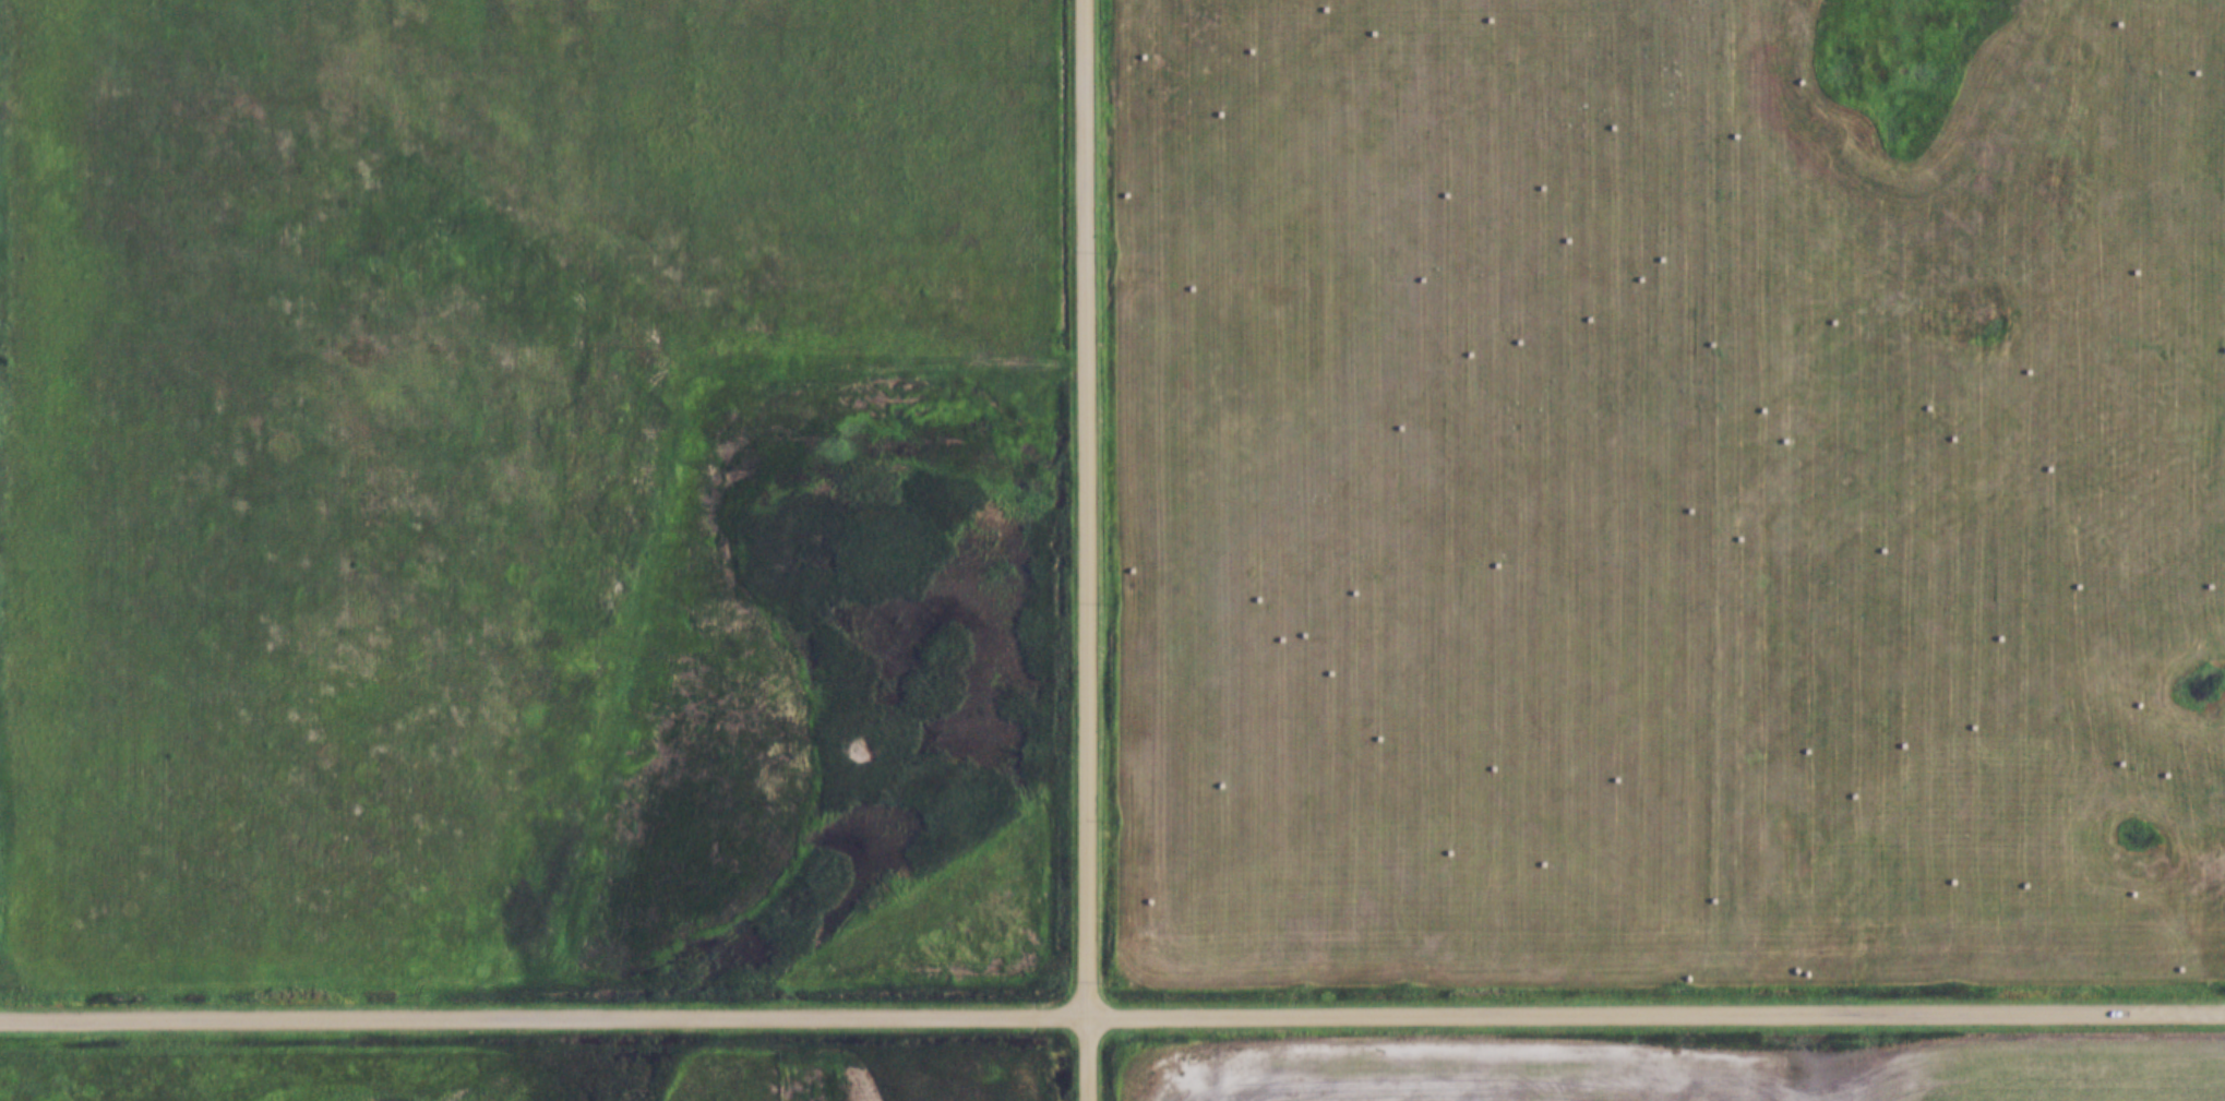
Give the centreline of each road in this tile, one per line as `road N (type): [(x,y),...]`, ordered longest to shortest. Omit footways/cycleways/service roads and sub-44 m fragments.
road 1 (residential): [(0,1019),(2224,1012)]
road 2 (residential): [(1083,0),(1086,1100)]

